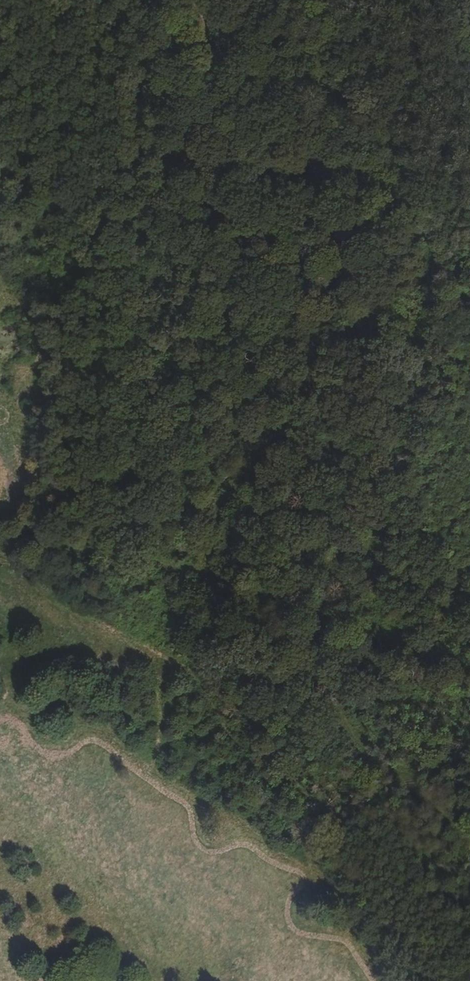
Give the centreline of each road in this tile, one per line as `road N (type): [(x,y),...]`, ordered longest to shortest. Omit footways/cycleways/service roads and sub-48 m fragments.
road 1 (track): [(469,660),(205,576)]

